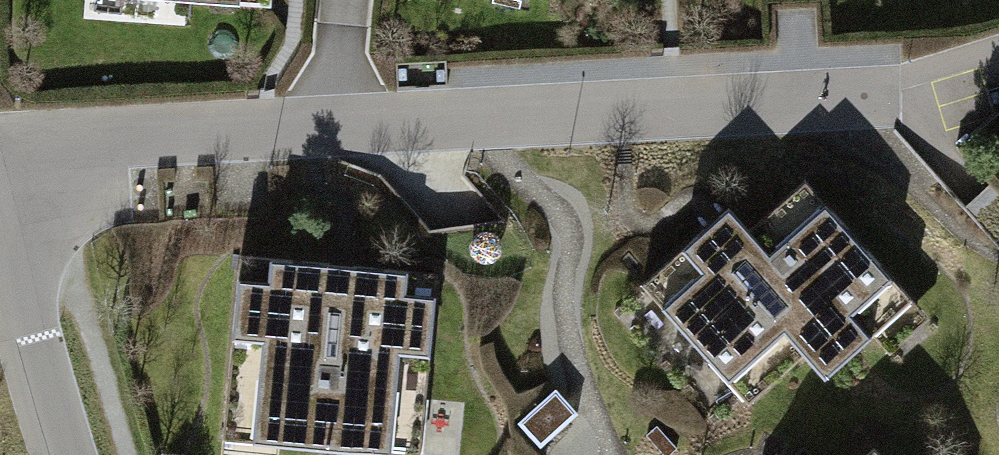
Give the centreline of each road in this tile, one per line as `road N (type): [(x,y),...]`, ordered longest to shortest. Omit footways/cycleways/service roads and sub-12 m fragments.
road 1 (residential): [(0,146),(843,101)]
road 2 (residential): [(63,454),(0,246)]

